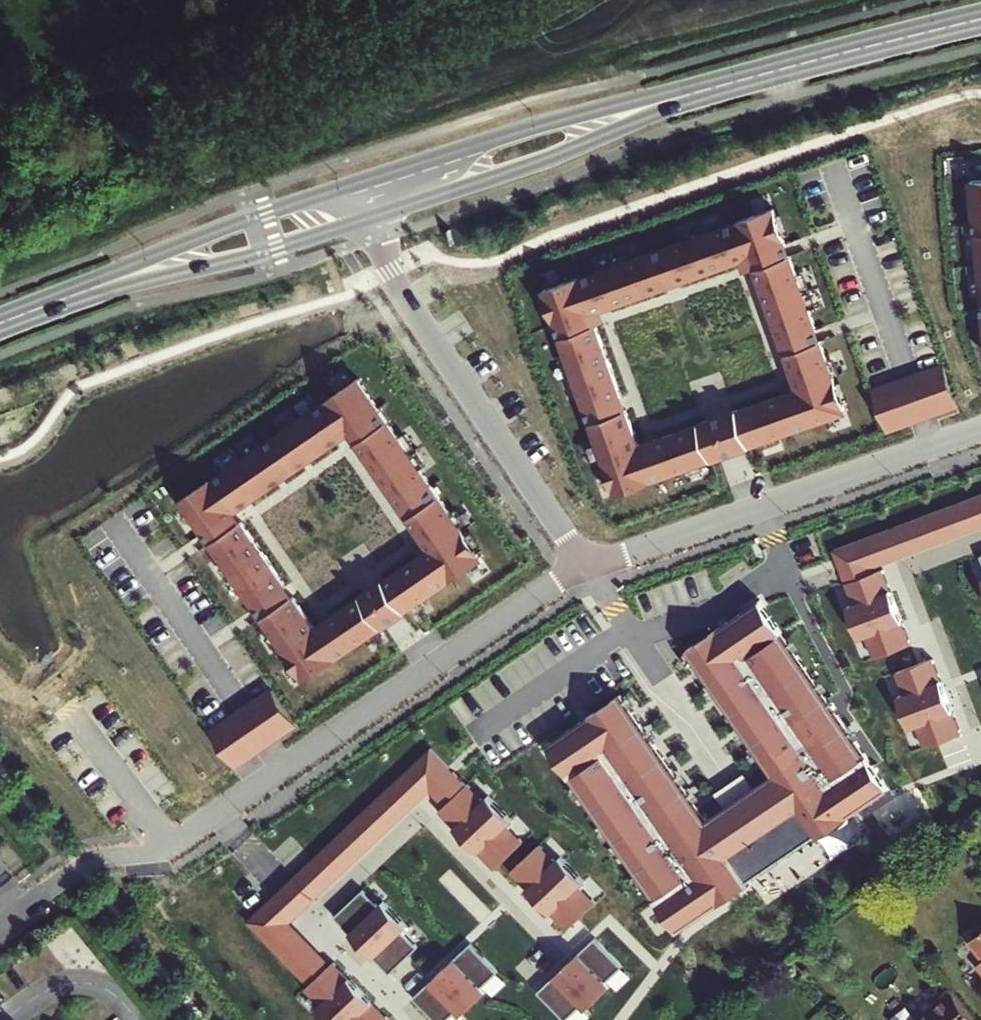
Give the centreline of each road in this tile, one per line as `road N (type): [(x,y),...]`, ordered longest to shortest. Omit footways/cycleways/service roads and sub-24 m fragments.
road 1 (residential): [(0,924),(81,865),(173,844),(581,568)]
road 2 (secondary): [(365,192),(980,18)]
road 3 (residential): [(365,192),(390,278),(581,568)]
road 4 (residential): [(581,568),(980,431)]
road 5 (secondary): [(0,323),(365,192)]

